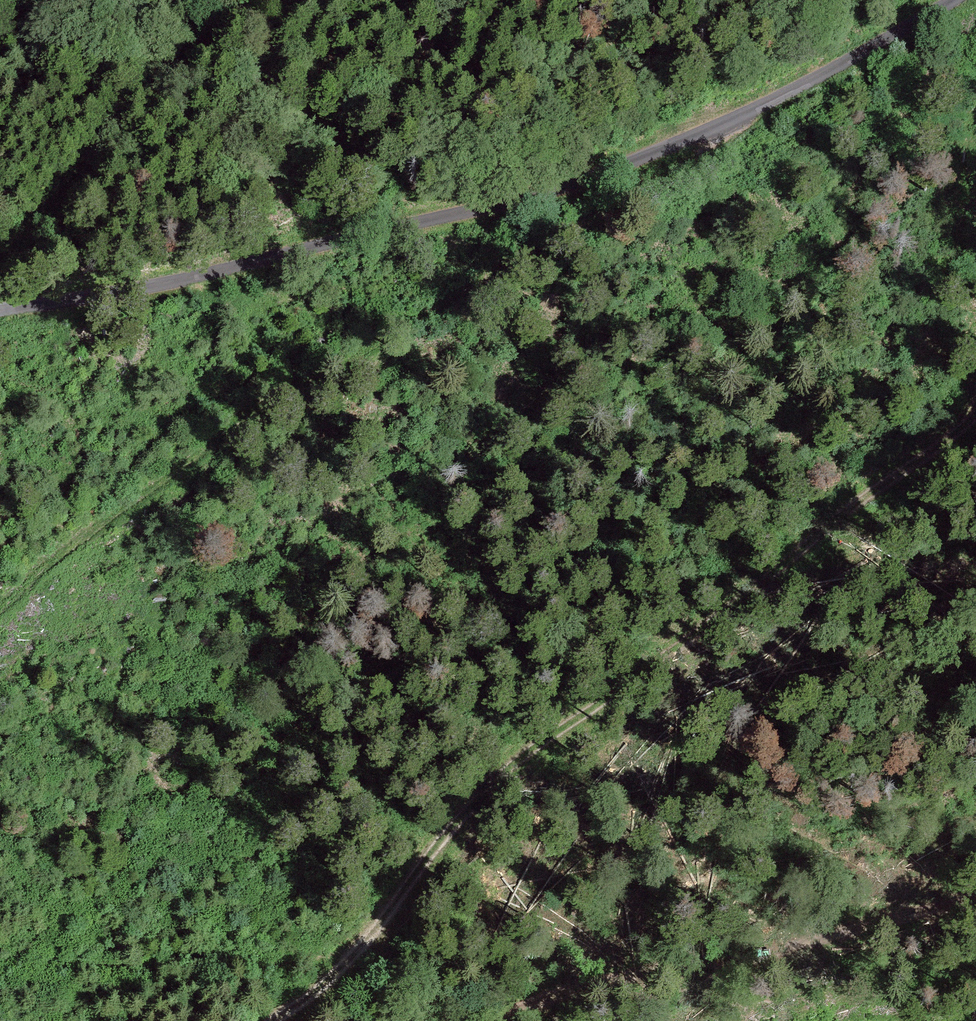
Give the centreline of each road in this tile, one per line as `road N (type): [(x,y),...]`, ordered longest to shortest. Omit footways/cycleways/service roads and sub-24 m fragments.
road 1 (track): [(956,0),(775,102),(579,185),(224,273),(0,314)]
road 2 (track): [(281,1020),(353,960),(497,781),(692,645),(975,418)]
road 3 (track): [(0,614),(267,403),(664,186),(730,123)]
road 4 (track): [(975,906),(896,930),(586,993),(517,1020)]
road 5 (track): [(0,258),(126,109),(206,43),(306,0)]

